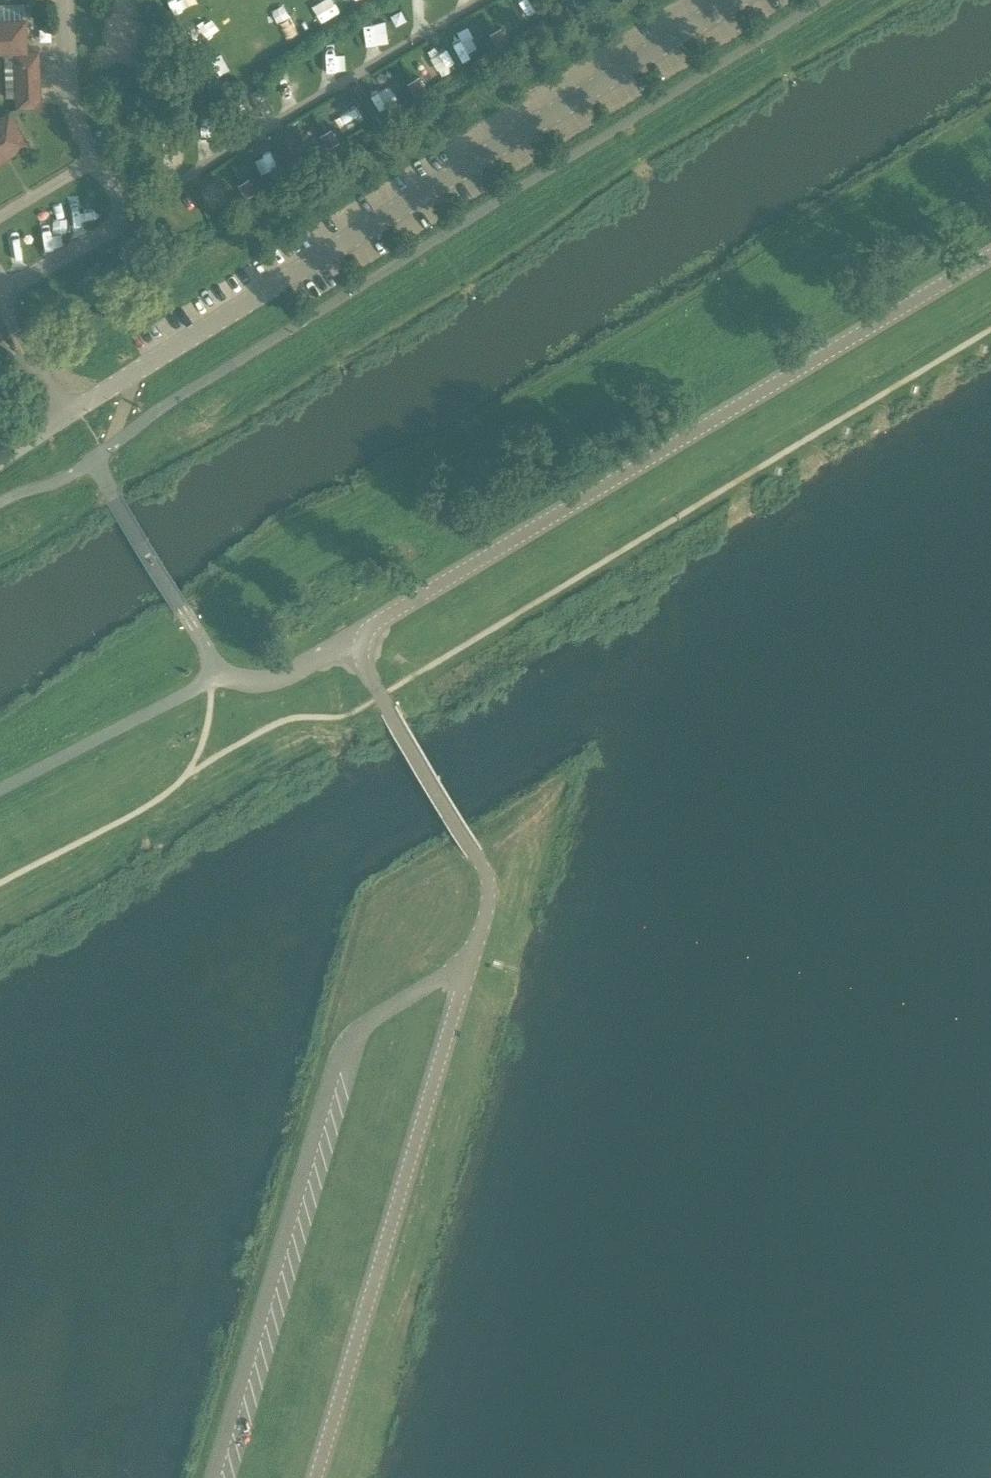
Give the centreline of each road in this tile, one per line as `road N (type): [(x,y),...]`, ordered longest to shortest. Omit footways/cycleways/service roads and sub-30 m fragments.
road 1 (unclassified): [(317,1477),(488,902),(475,853),(349,643)]
road 2 (unclassified): [(0,460),(735,0)]
road 3 (unclassified): [(349,643),(990,256)]
road 4 (unclassified): [(215,664),(254,685),(279,681),(349,643)]

